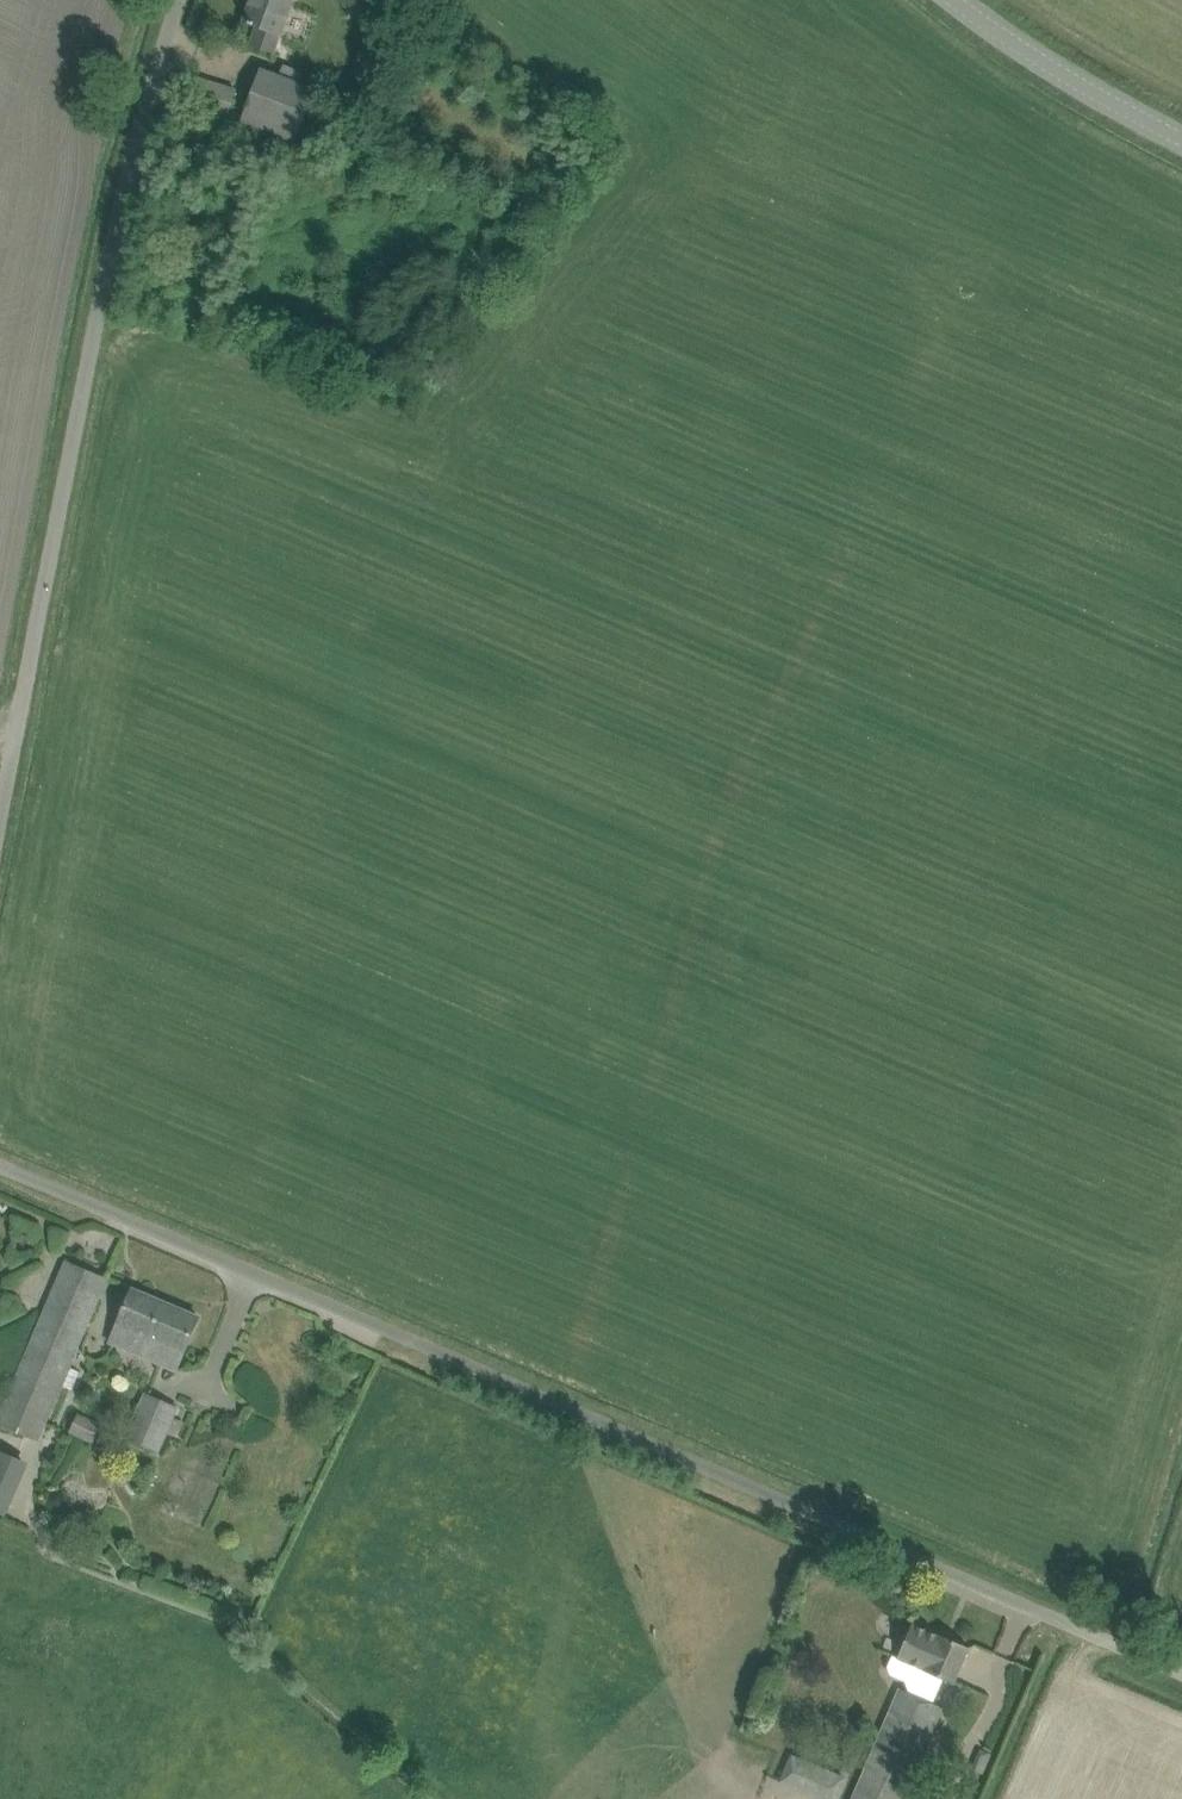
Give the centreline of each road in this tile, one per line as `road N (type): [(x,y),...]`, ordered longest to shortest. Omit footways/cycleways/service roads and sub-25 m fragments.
road 1 (unclassified): [(1181,1674),(0,1165)]
road 2 (unclassified): [(0,822),(123,197),(179,0)]
road 3 (tertiary): [(1181,139),(1049,65),(953,0)]

